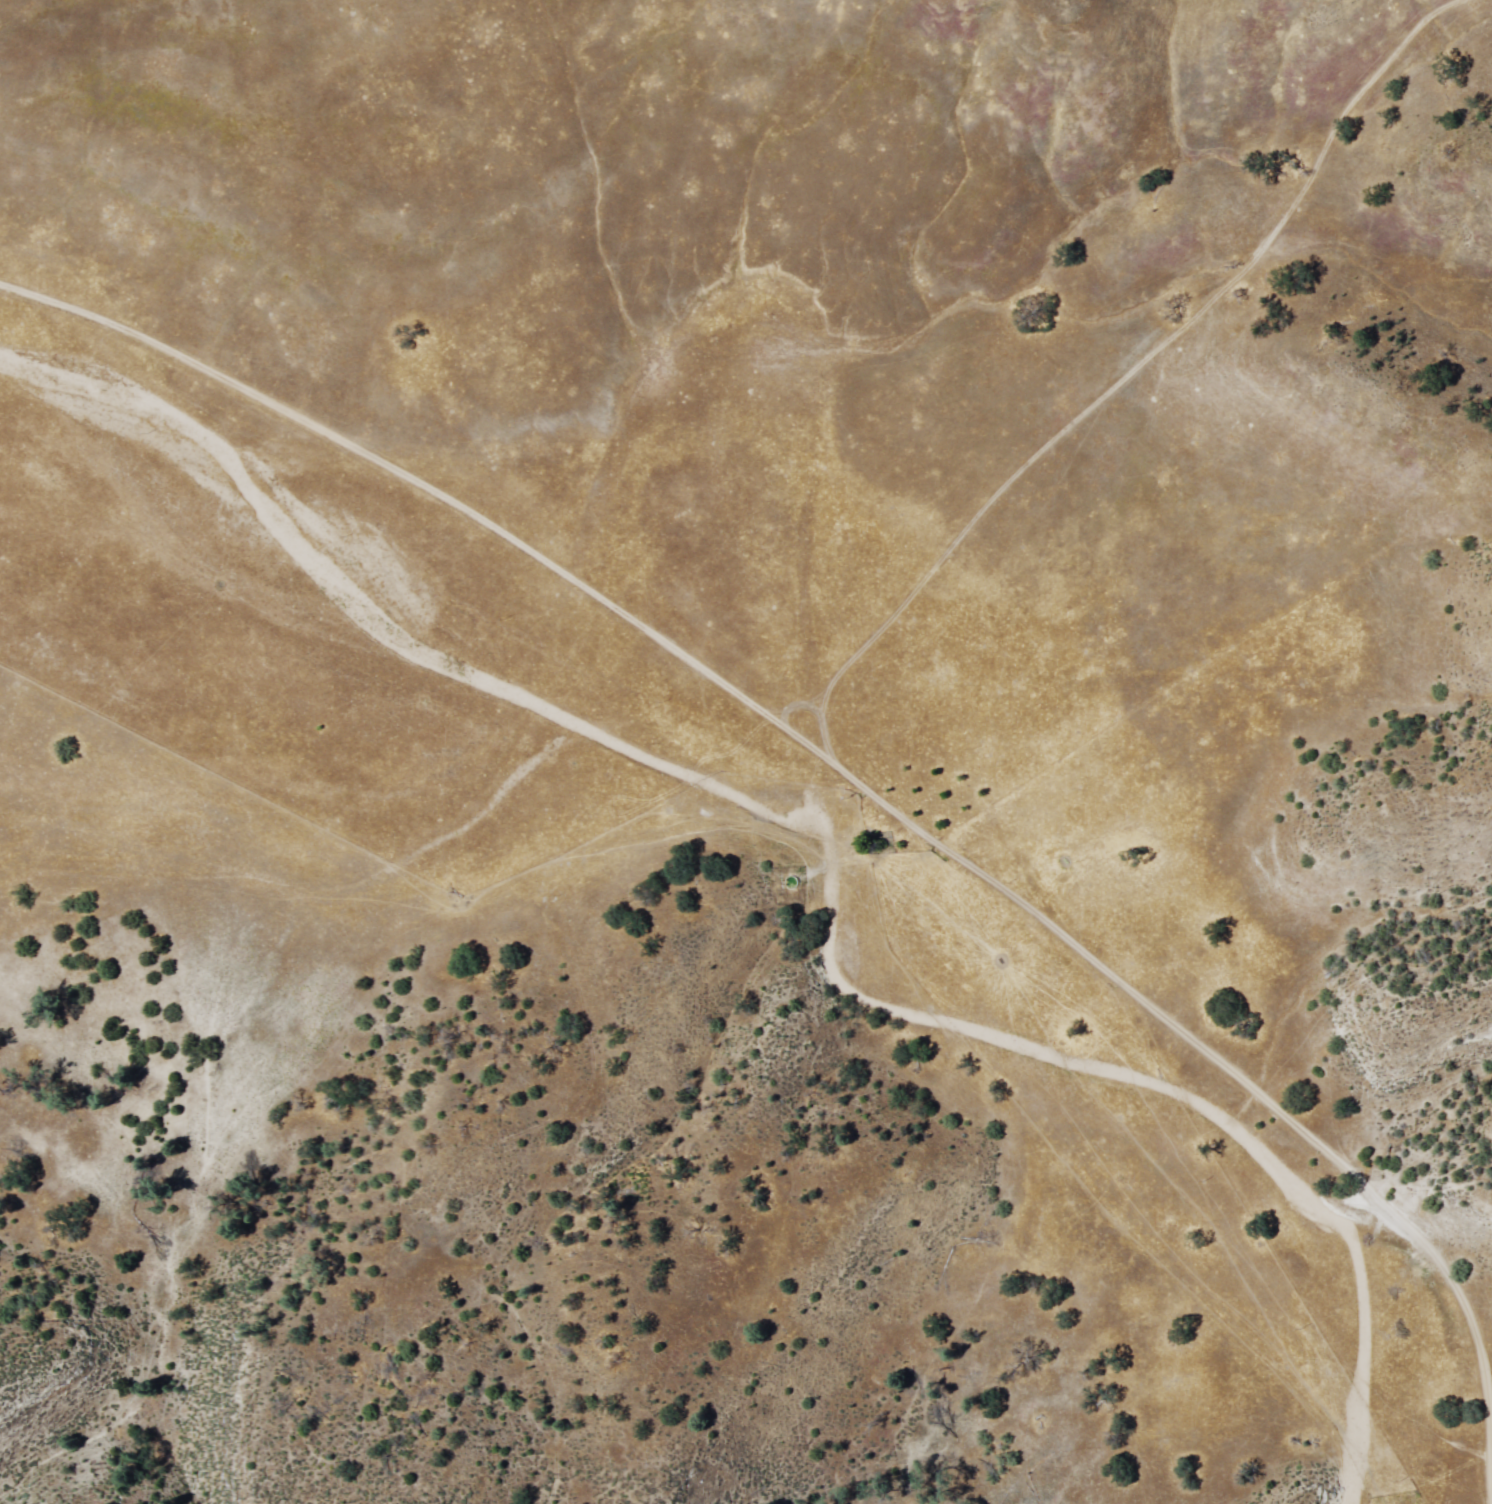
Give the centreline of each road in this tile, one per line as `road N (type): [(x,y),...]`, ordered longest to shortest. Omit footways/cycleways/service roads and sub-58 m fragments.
road 1 (track): [(830,762),(822,712),(834,682),(1028,464),(1249,266),(1293,209),(1338,125),(1415,33),(1464,0)]

